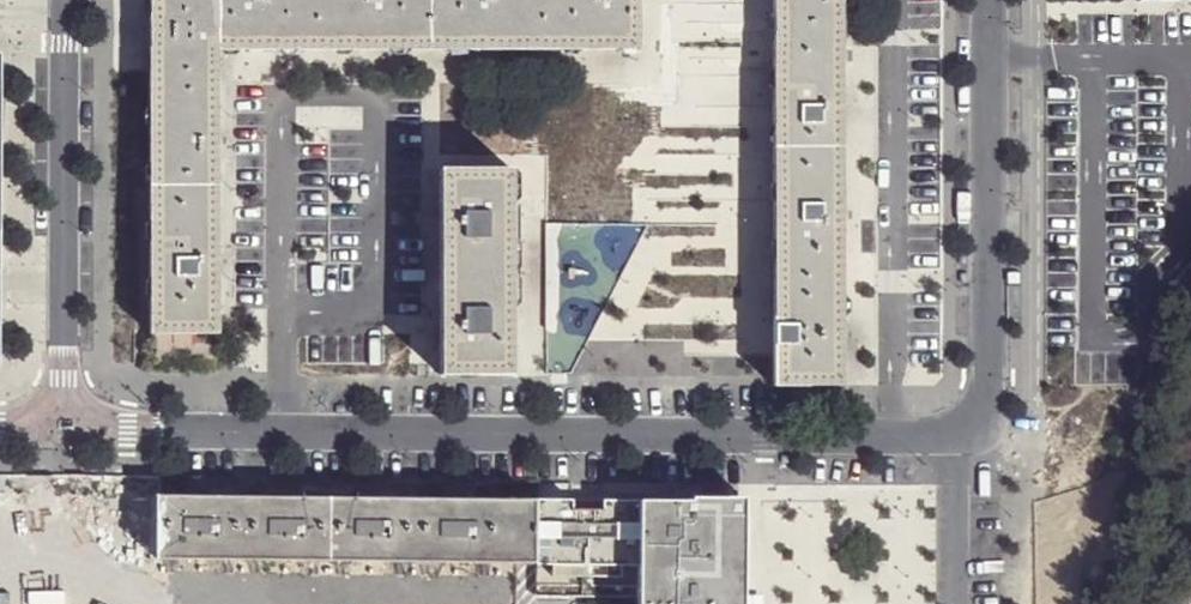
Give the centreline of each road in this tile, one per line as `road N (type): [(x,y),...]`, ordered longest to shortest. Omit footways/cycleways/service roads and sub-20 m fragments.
road 1 (residential): [(65,426),(892,437),(964,425),(989,381),(985,0)]
road 2 (residential): [(65,0),(65,426)]

